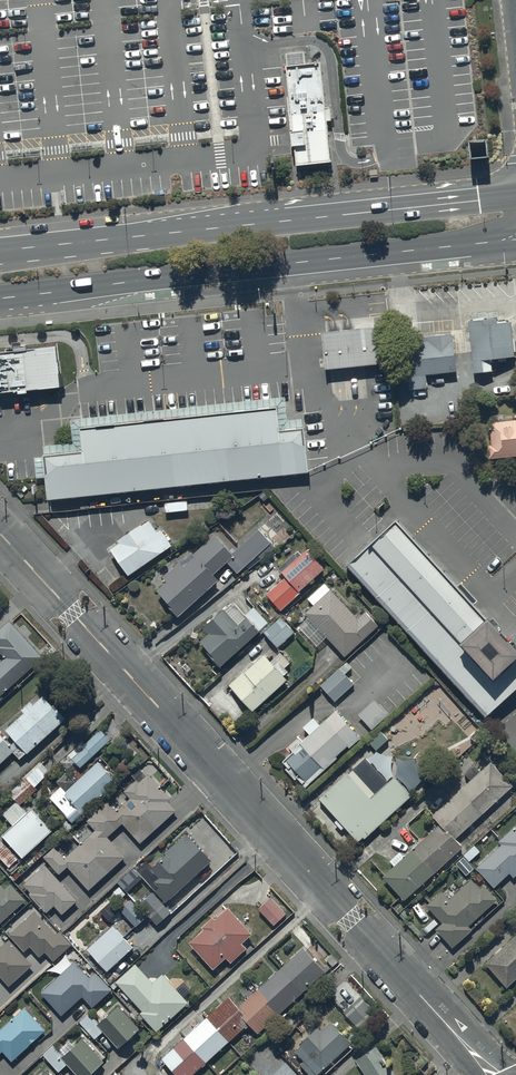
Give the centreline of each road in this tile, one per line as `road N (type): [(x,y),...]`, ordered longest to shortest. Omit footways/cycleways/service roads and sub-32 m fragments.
road 1 (residential): [(499,1074),(0,534)]
road 2 (primary): [(515,240),(0,296)]
road 3 (primary): [(0,251),(515,197)]

